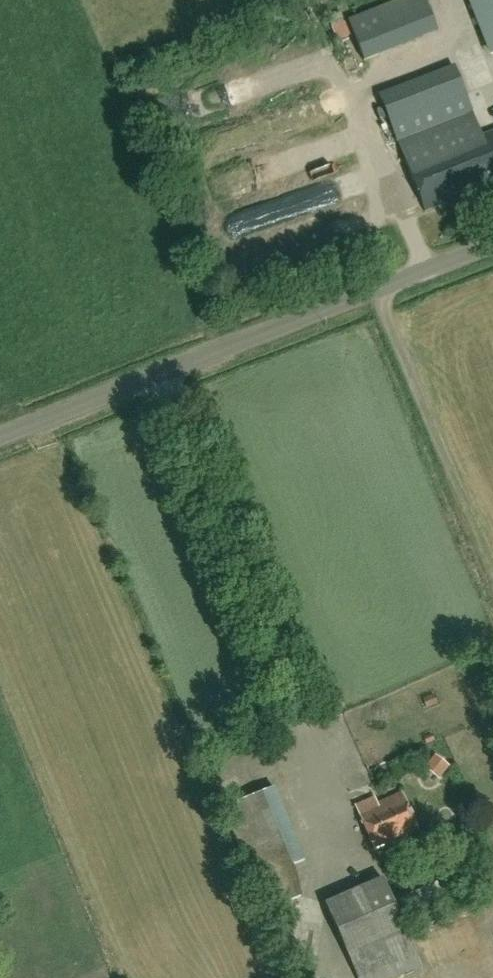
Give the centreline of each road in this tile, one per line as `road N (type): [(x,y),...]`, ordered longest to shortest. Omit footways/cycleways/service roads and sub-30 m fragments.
road 1 (unclassified): [(0,438),(492,245)]

